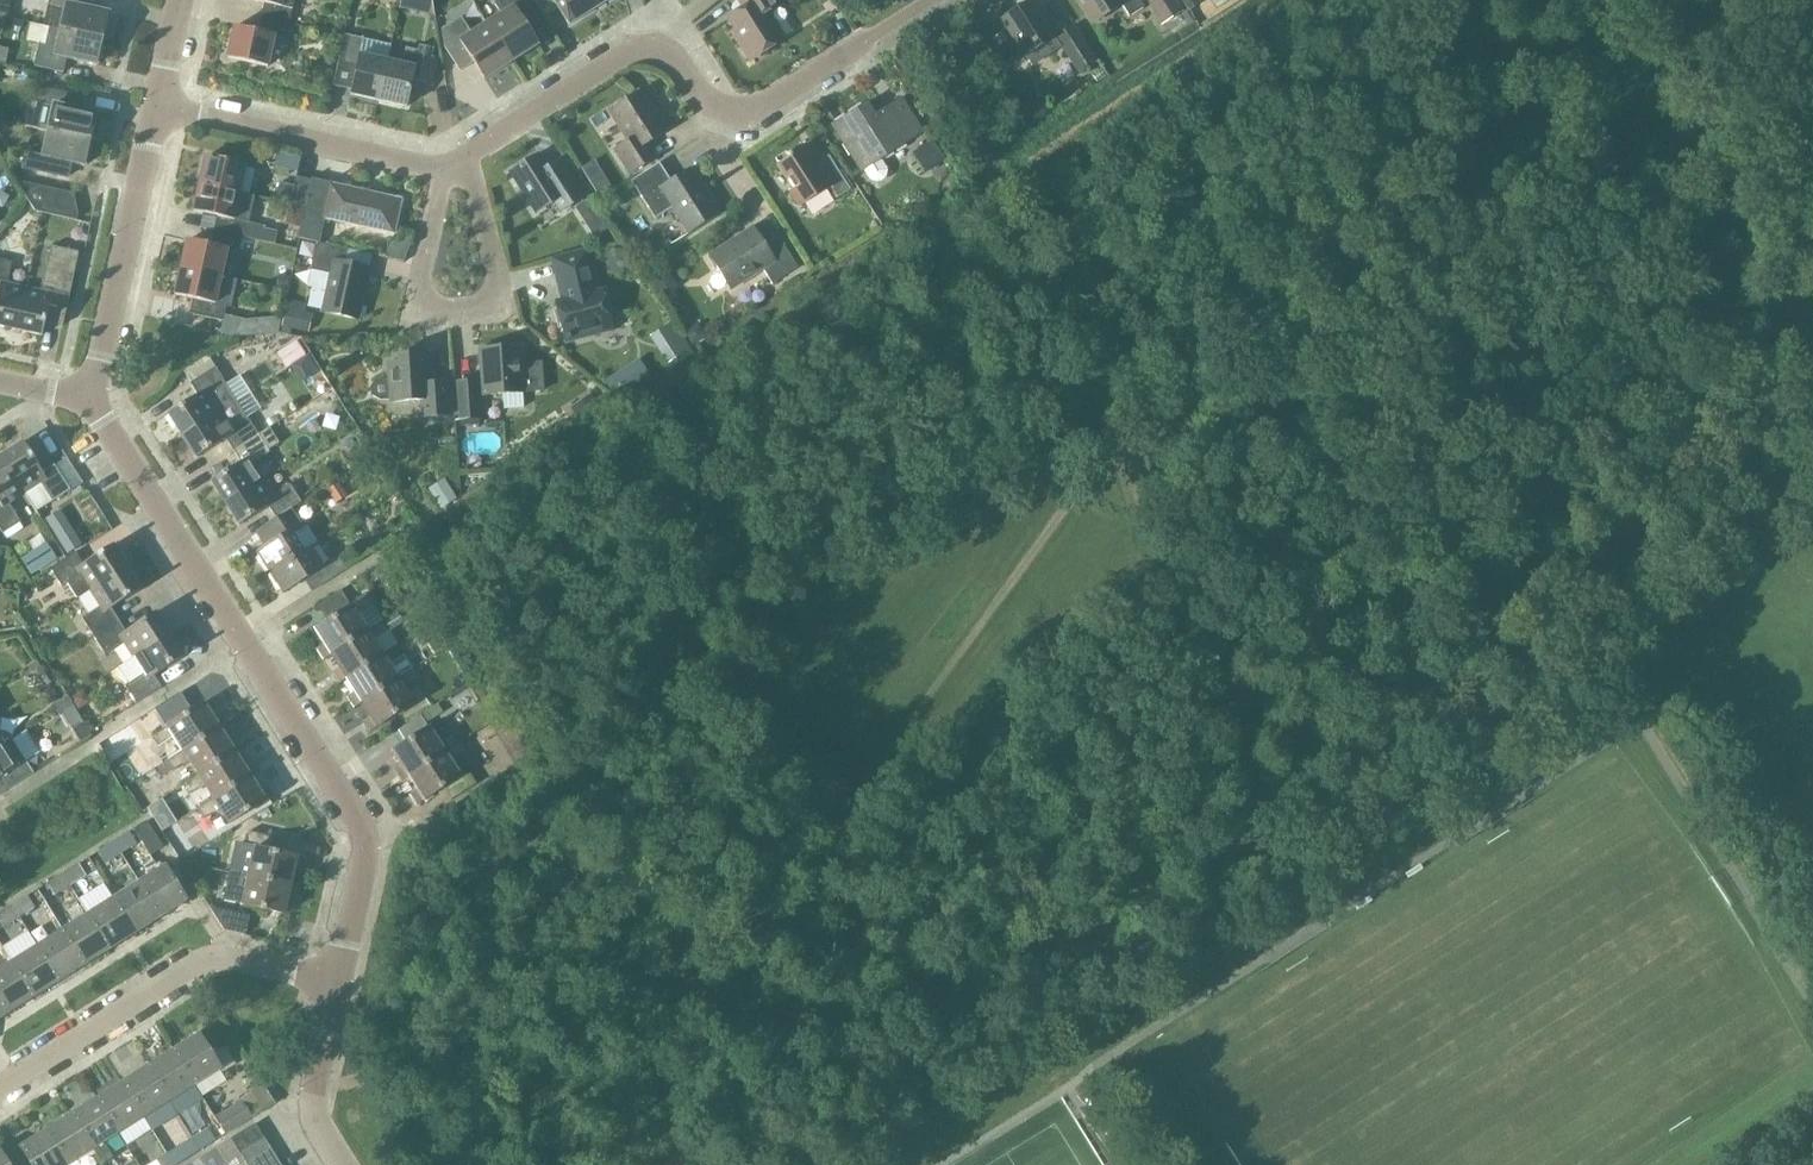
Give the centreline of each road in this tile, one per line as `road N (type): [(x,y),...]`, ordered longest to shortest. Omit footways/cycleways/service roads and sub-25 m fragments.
road 1 (residential): [(336,984),(365,852),(362,828),(90,401)]
road 2 (track): [(1343,0),(1002,228)]
road 3 (residential): [(0,1086),(208,959),(336,984)]
road 4 (residential): [(466,154),(500,285),(492,307),(429,311),(417,298),(443,167)]
road 5 (residential): [(722,131),(674,62),(640,48),(466,154)]
road 6 (residential): [(90,401),(155,108)]
road 7 (residential): [(443,167),(155,108)]
road 8 (residential): [(928,0),(722,131)]
road 9 (residential): [(341,1164),(312,1100),(336,984)]

